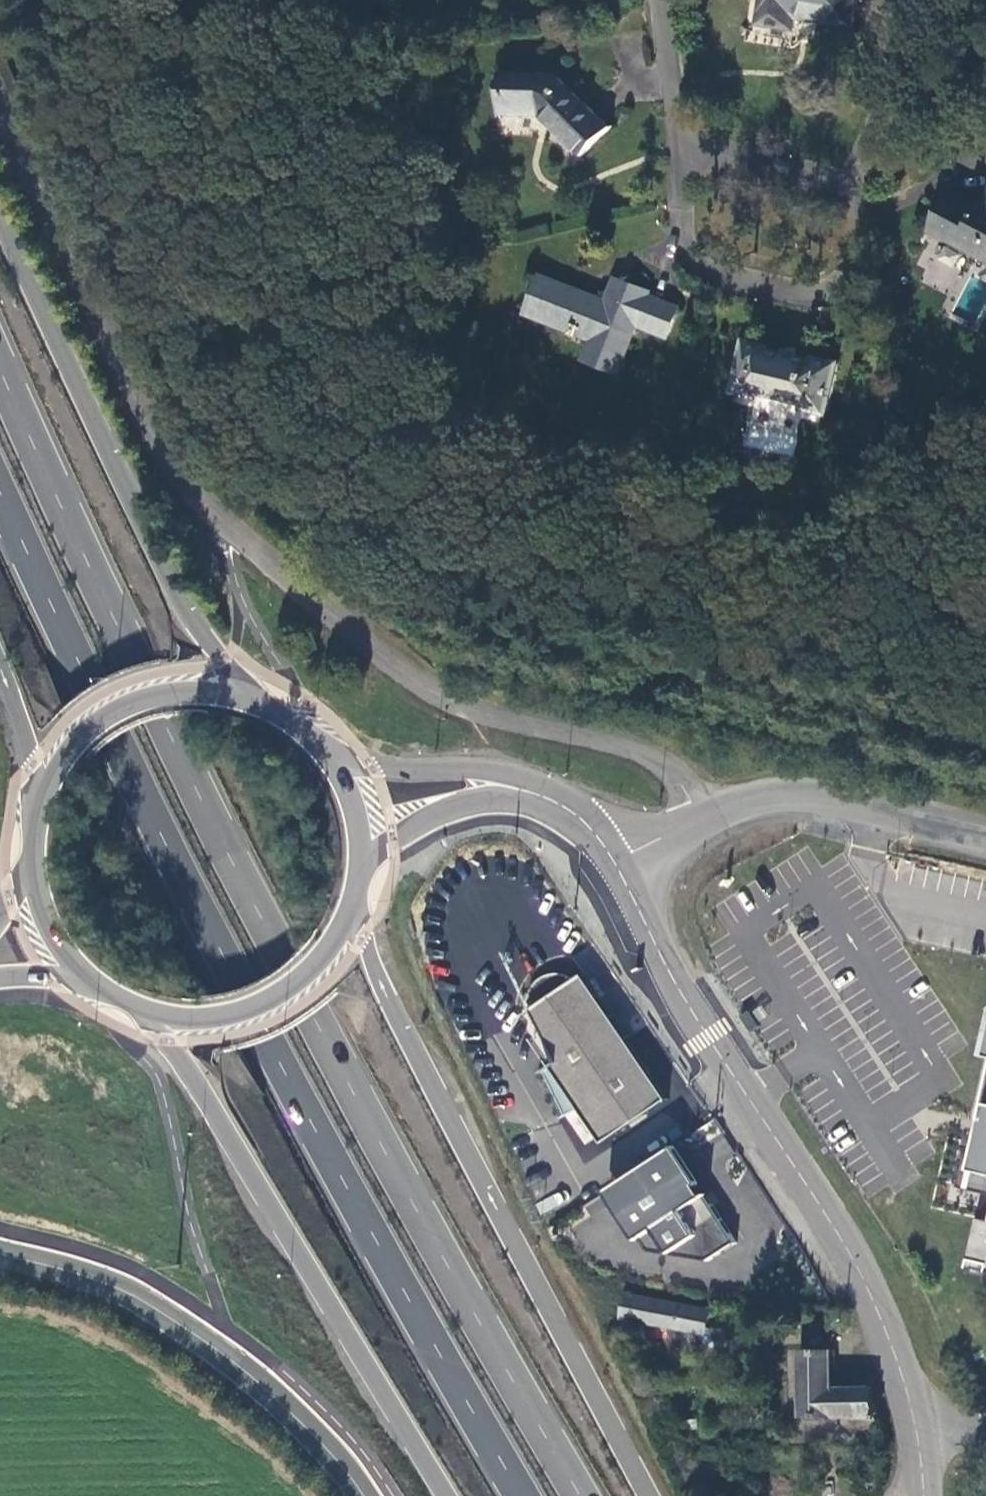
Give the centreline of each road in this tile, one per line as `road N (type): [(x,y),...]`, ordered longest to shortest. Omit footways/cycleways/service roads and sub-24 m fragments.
road 1 (trunk): [(580,1495),(284,967),(133,667),(0,370)]
road 2 (trunk): [(0,496),(238,990),(521,1495)]
road 3 (unclassified): [(0,101),(144,420),(191,489),(420,685),(486,717),(643,754),(679,782),(701,821)]
road 4 (unclassified): [(614,861),(679,988),(882,1310),(911,1385),(930,1495)]
road 5 (trunk): [(651,1495),(391,1002),(353,907)]
road 6 (trunk): [(145,1010),(444,1495)]
road 7 (trunk): [(249,697),(168,567),(0,206)]
road 8 (unclassified): [(0,1254),(92,1279),(155,1308),(251,1376),(328,1446),(368,1495)]
road 9 (unclassified): [(985,835),(803,797),(701,821)]
road 10 (unclassified): [(145,1010),(193,1018),(270,1000),(333,942),(353,907)]
road 11 (unclassified): [(249,697),(174,692),(110,712),(60,762),(41,798)]
road 12 (unclassified): [(546,799),(503,778),(338,764)]
road 13 (unclassified): [(360,864),(453,810),(546,799)]
road 14 (unclassified): [(33,862),(50,928),(92,984)]
road 15 (trunk): [(0,667),(41,798)]

